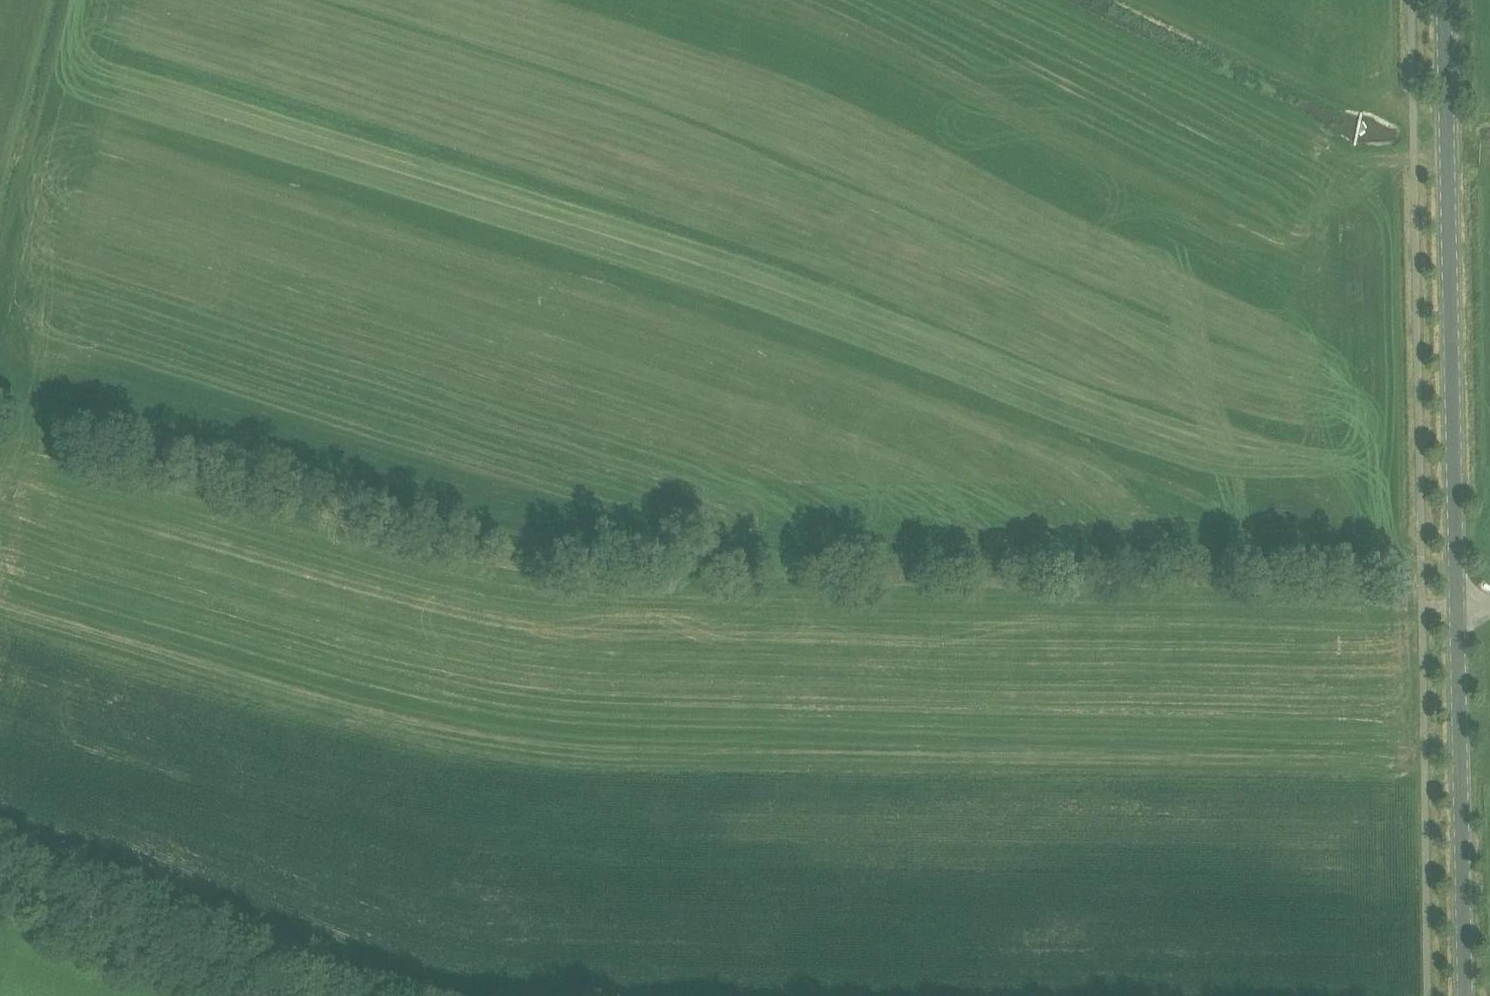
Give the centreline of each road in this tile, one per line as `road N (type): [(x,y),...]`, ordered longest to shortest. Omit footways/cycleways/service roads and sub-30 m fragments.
road 1 (tertiary): [(1466,995),(1445,0)]
road 2 (unclassified): [(285,995),(0,879)]

